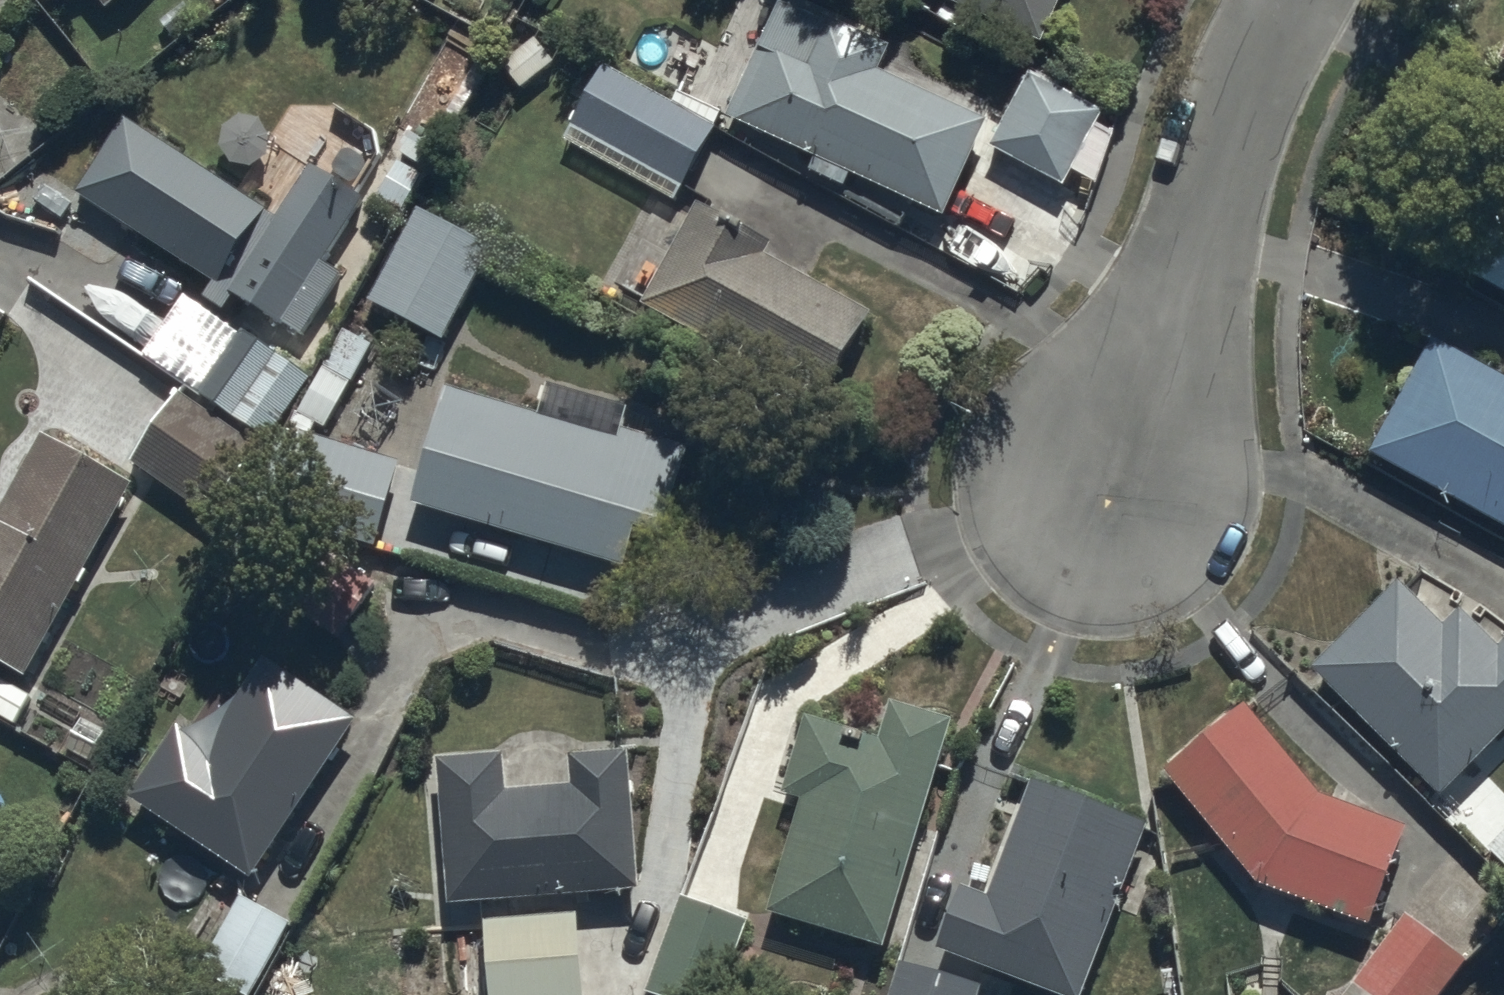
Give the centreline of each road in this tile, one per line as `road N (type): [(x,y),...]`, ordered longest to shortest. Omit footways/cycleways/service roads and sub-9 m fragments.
road 1 (residential): [(1296,0),(1108,465)]

